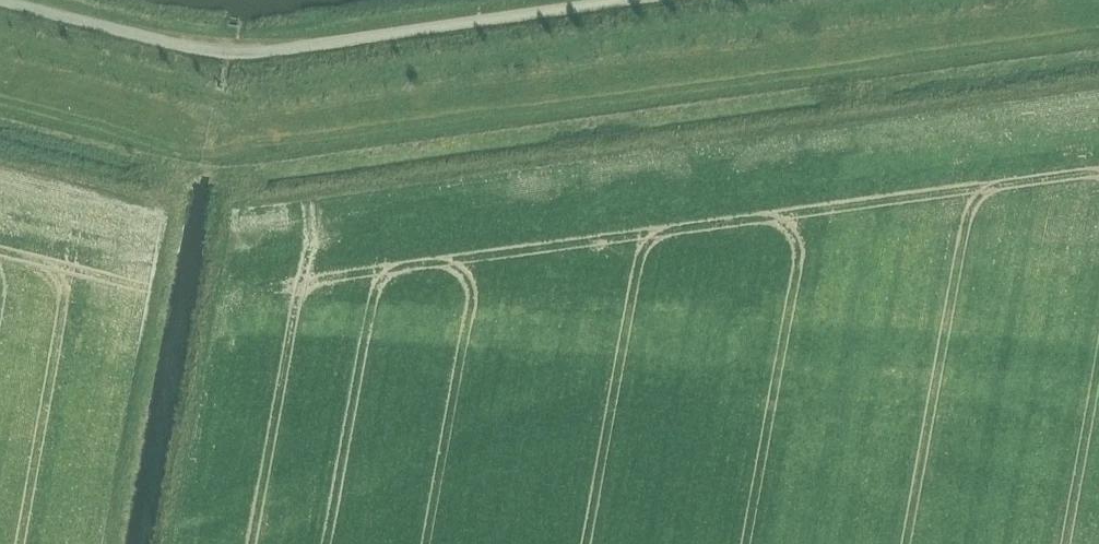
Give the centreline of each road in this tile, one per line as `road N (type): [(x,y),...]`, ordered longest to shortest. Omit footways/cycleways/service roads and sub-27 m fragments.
road 1 (track): [(1098,37),(226,162),(0,107)]
road 2 (unclassified): [(713,0),(235,63),(150,57),(0,14)]

